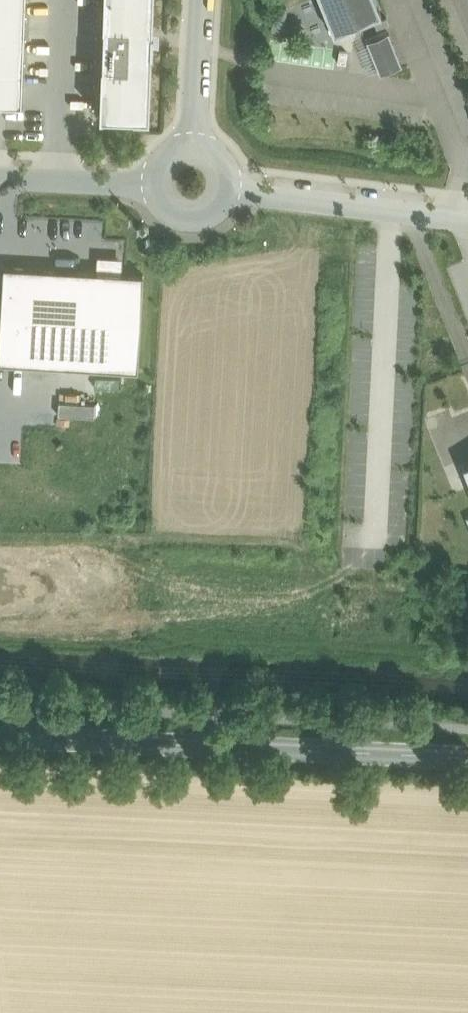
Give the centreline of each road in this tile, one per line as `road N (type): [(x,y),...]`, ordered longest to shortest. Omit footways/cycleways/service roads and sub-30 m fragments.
road 1 (unclassified): [(0,736),(467,758)]
road 2 (track): [(0,545),(329,550)]
road 3 (unclassified): [(235,194),(467,219)]
road 4 (unclassified): [(148,182),(0,171)]
road 5 (unclassified): [(201,0),(193,137)]
road 6 (unclassified): [(148,182),(159,211),(186,225),(216,218),(235,194)]

